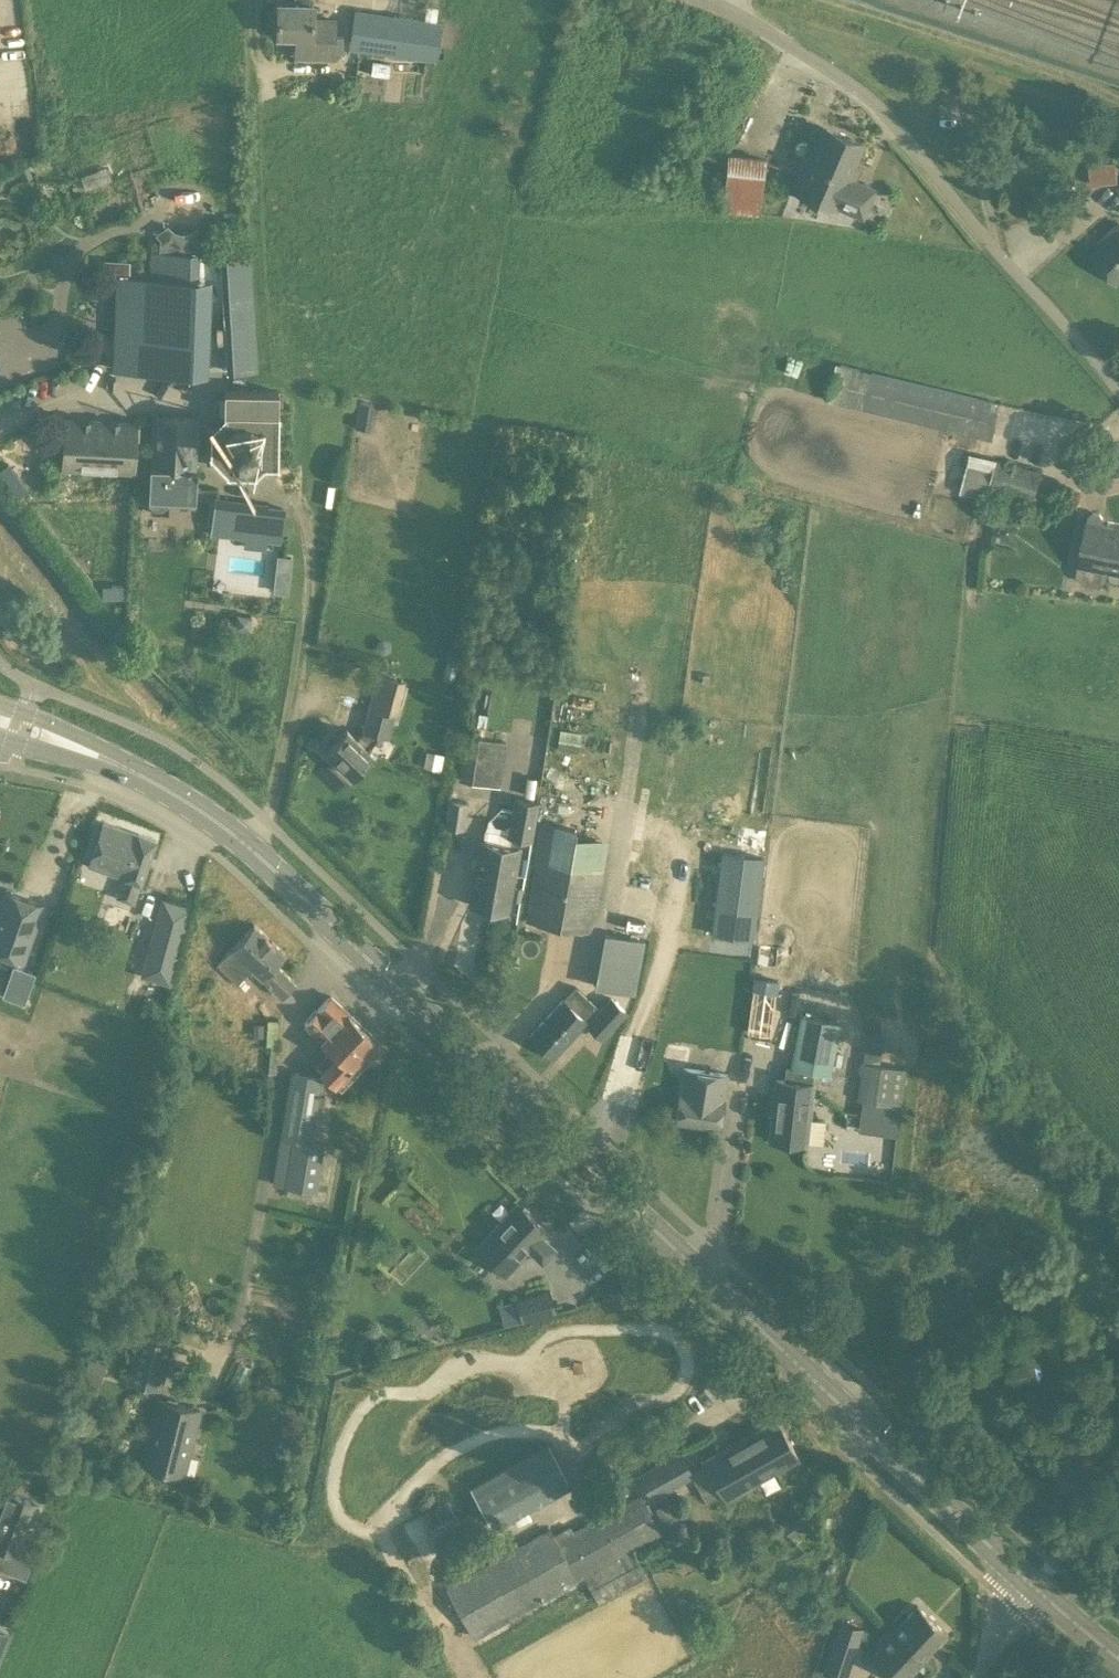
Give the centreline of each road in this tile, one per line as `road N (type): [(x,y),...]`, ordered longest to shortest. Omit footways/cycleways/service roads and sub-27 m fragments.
road 1 (primary): [(1018,1578),(245,846),(96,752),(0,722)]
road 2 (unclassified): [(701,0),(800,50),(900,126),(1118,395)]
road 3 (primary): [(1118,1657),(1018,1578)]

